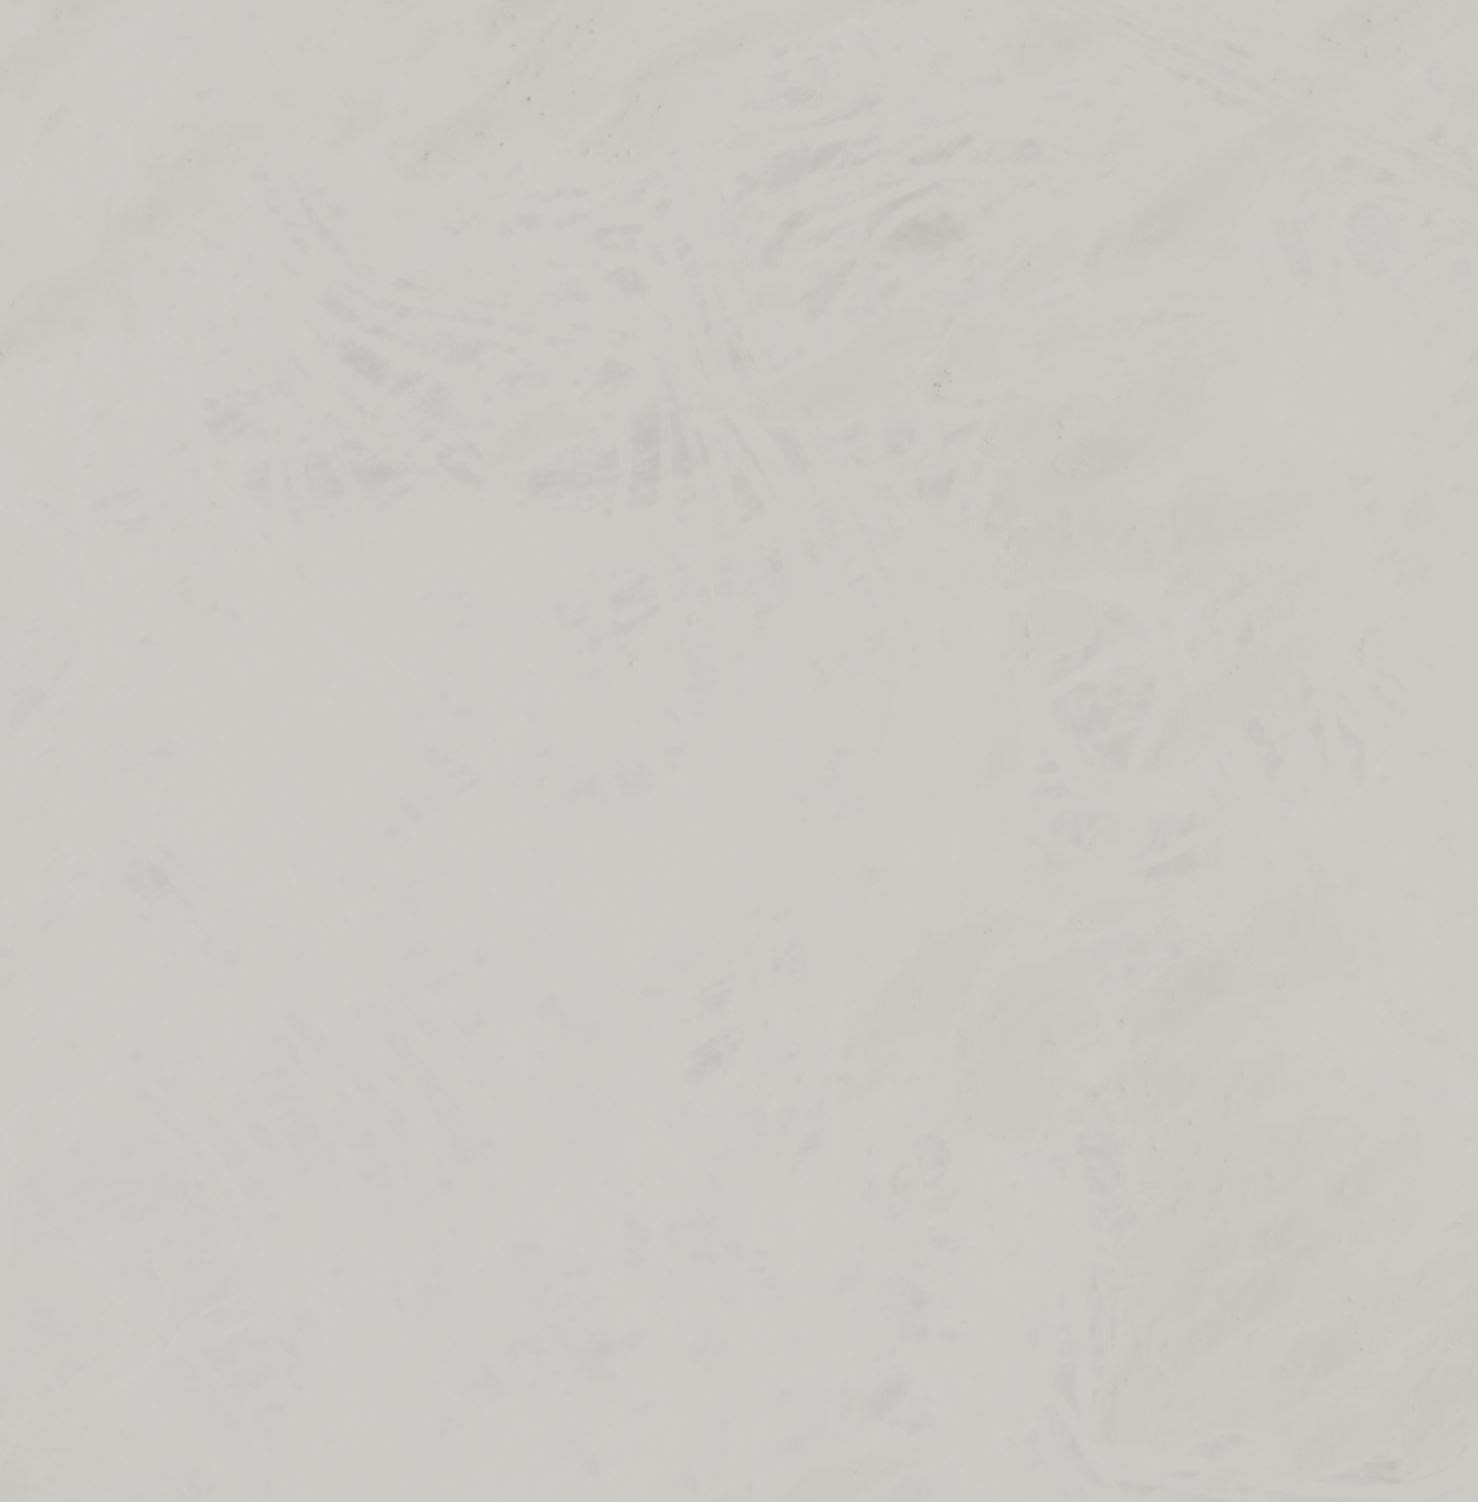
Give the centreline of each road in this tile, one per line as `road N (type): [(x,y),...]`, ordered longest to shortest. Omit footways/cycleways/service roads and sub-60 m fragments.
road 1 (track): [(1229,0),(777,1501)]

